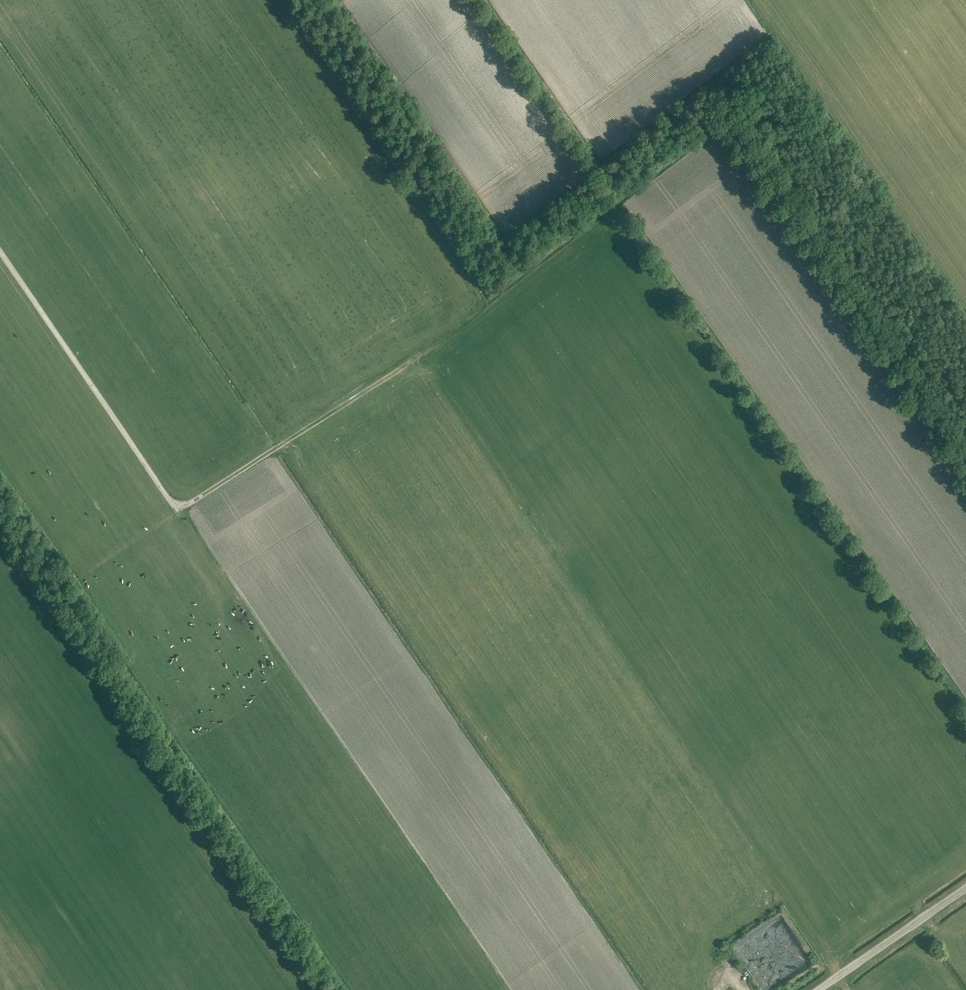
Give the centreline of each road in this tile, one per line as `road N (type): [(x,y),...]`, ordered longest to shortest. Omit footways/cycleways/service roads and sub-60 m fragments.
road 1 (track): [(0,253),(177,506),(422,354)]
road 2 (track): [(0,536),(311,989)]
road 3 (unclassified): [(817,989),(965,888)]

